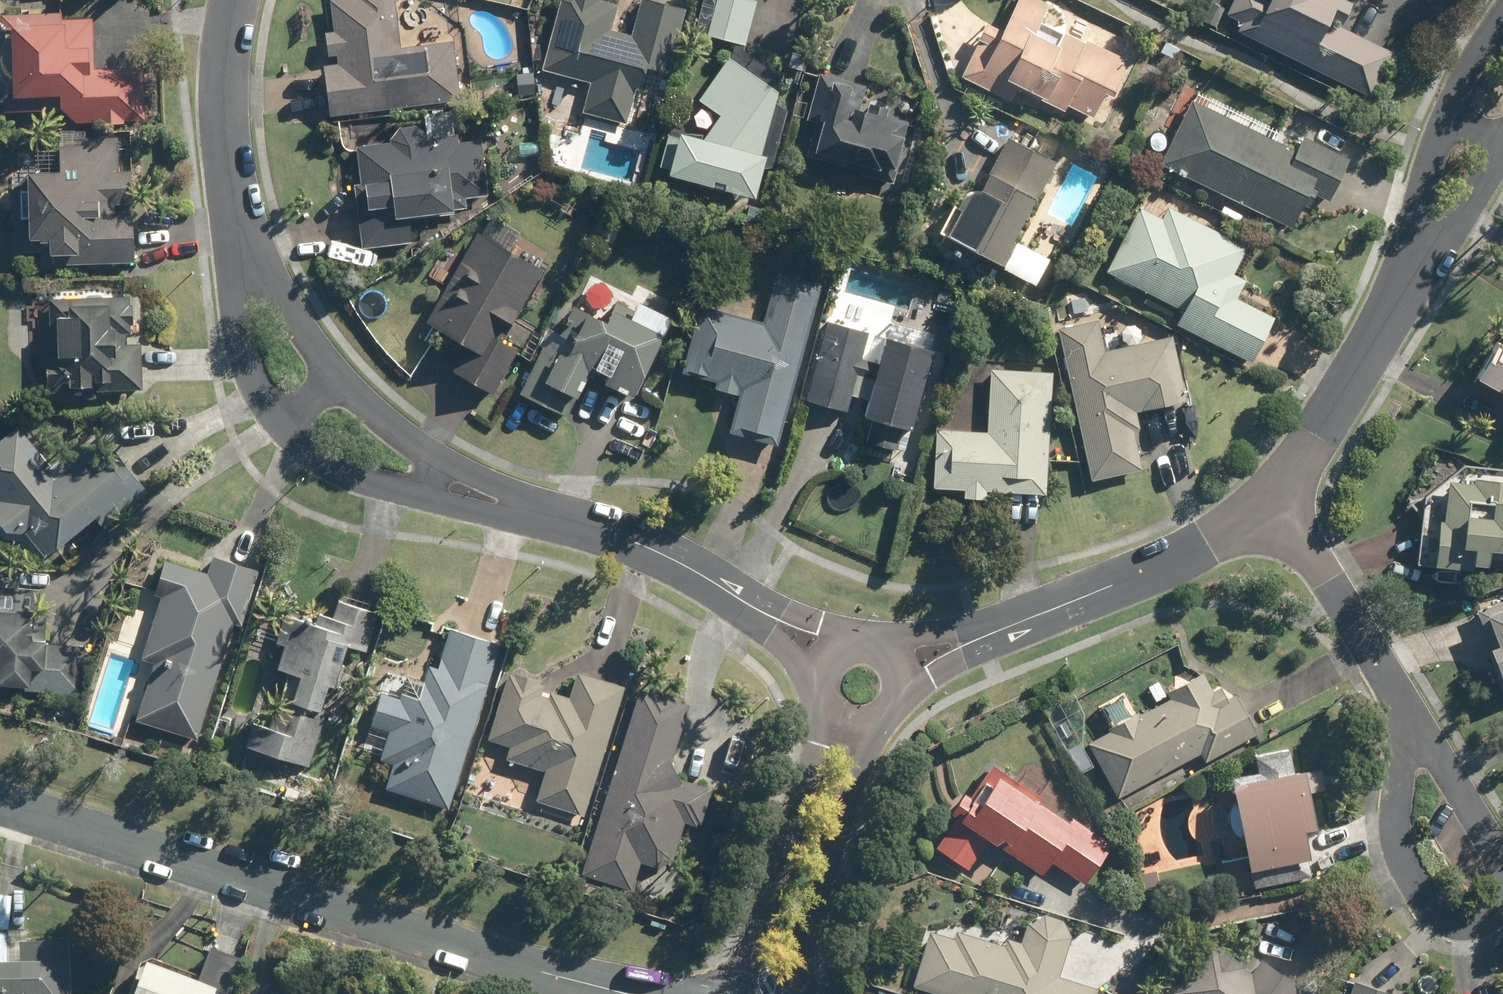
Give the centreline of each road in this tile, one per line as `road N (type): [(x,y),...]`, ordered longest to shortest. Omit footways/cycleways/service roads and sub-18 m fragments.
road 1 (residential): [(0,806),(630,993)]
road 2 (residential): [(523,511),(403,494),(331,471),(273,408),(252,367),(240,301),(246,234)]
road 3 (residential): [(246,234),(285,309),(357,403),(523,511)]
road 4 (residential): [(1276,501),(1179,558),(980,633)]
road 5 (residential): [(1396,297),(1419,162),(1455,73),(1502,6)]
road 6 (residential): [(728,993),(819,737),(818,694)]
road 7 (residential): [(896,709),(859,775),(810,993)]
road 8 (residential): [(1409,704),(1276,501)]
road 9 (residential): [(1396,297),(1276,501)]
road 10 (residential): [(246,234),(228,115),(235,0)]
road 11 (residential): [(734,596),(599,526),(523,511)]
road 12 (residential): [(1502,905),(1488,920),(1462,926),(1434,907),(1386,812)]
road 13 (residential): [(1502,158),(1396,297)]
road 14 (residential): [(1409,704),(1502,852)]
road 15 (residential): [(734,596),(861,636)]
road 16 (residential): [(818,694),(734,596)]

